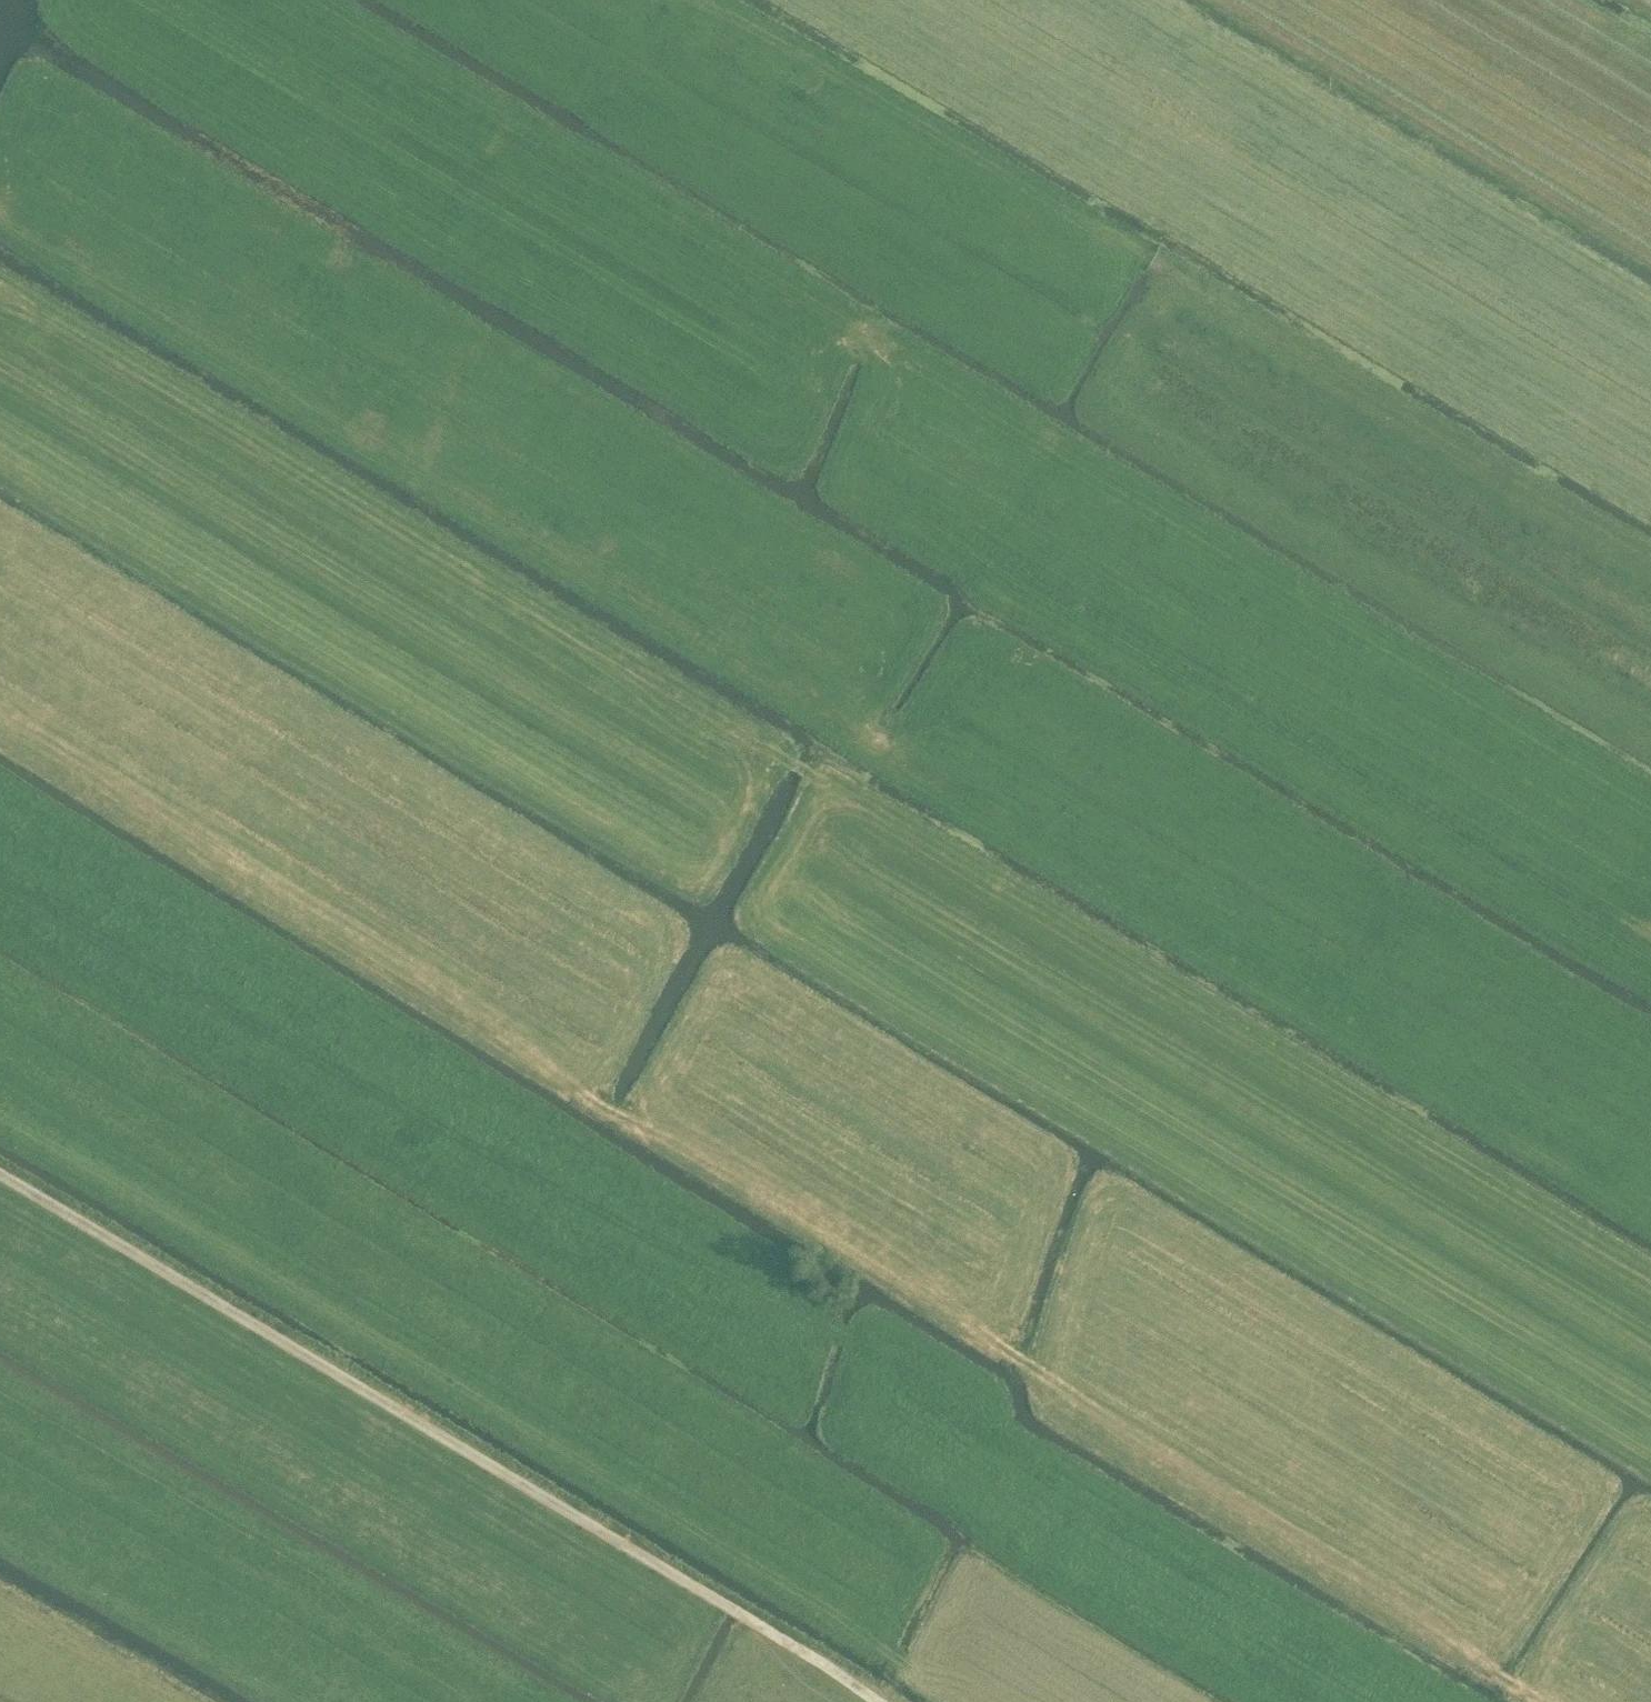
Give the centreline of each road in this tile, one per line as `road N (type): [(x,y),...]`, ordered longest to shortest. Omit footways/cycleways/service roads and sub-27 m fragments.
road 1 (track): [(890,1701),(0,1167)]

